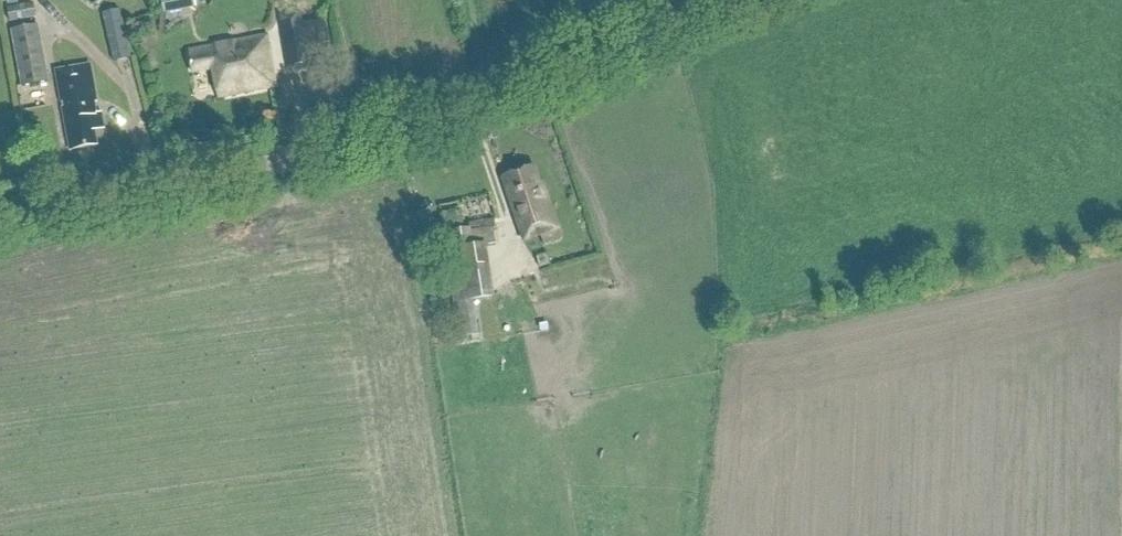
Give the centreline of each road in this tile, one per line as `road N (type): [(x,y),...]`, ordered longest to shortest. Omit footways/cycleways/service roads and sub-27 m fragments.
road 1 (unclassified): [(0,219),(390,133),(740,0)]

